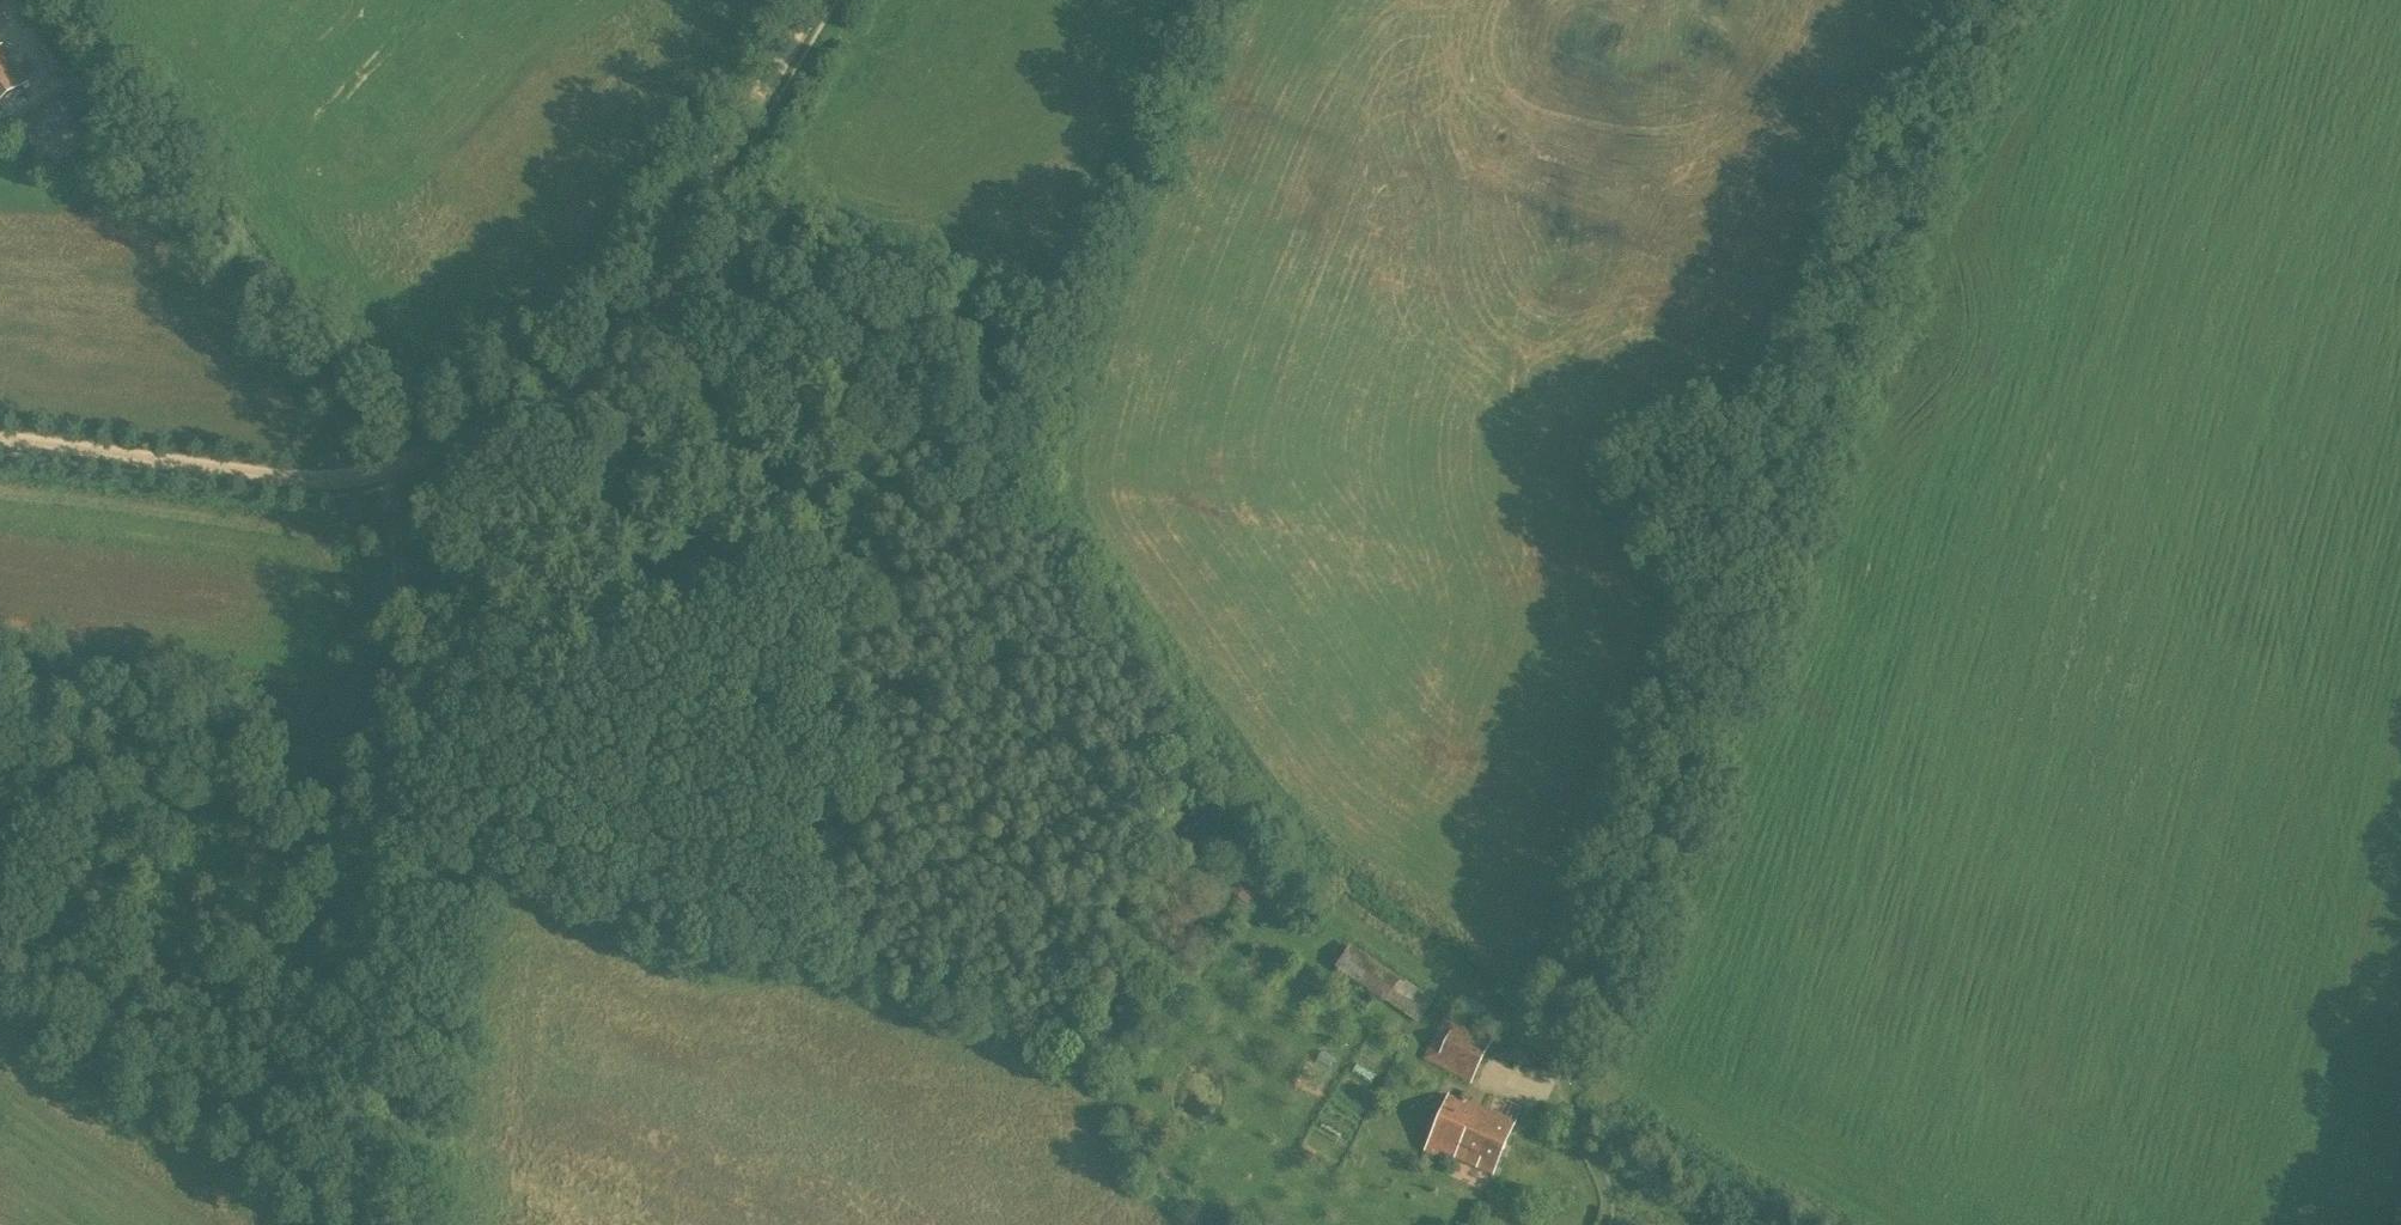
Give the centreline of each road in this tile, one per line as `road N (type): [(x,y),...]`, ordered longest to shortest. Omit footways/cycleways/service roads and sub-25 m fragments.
road 1 (track): [(827,0),(645,309),(602,366),(494,451),(447,477),(364,496),(0,454)]
road 2 (track): [(403,488),(409,605),(395,1224)]

